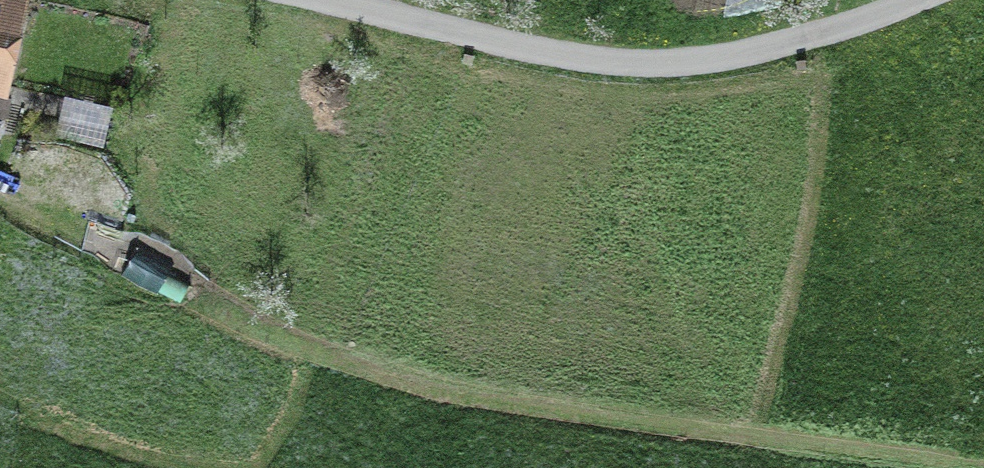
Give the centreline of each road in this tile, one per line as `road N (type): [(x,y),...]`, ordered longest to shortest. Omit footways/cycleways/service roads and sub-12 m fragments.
road 1 (track): [(902,467),(550,416),(330,370),(189,307),(0,195)]
road 2 (unclassified): [(906,0),(752,53),(628,62),(548,53),(325,0)]

